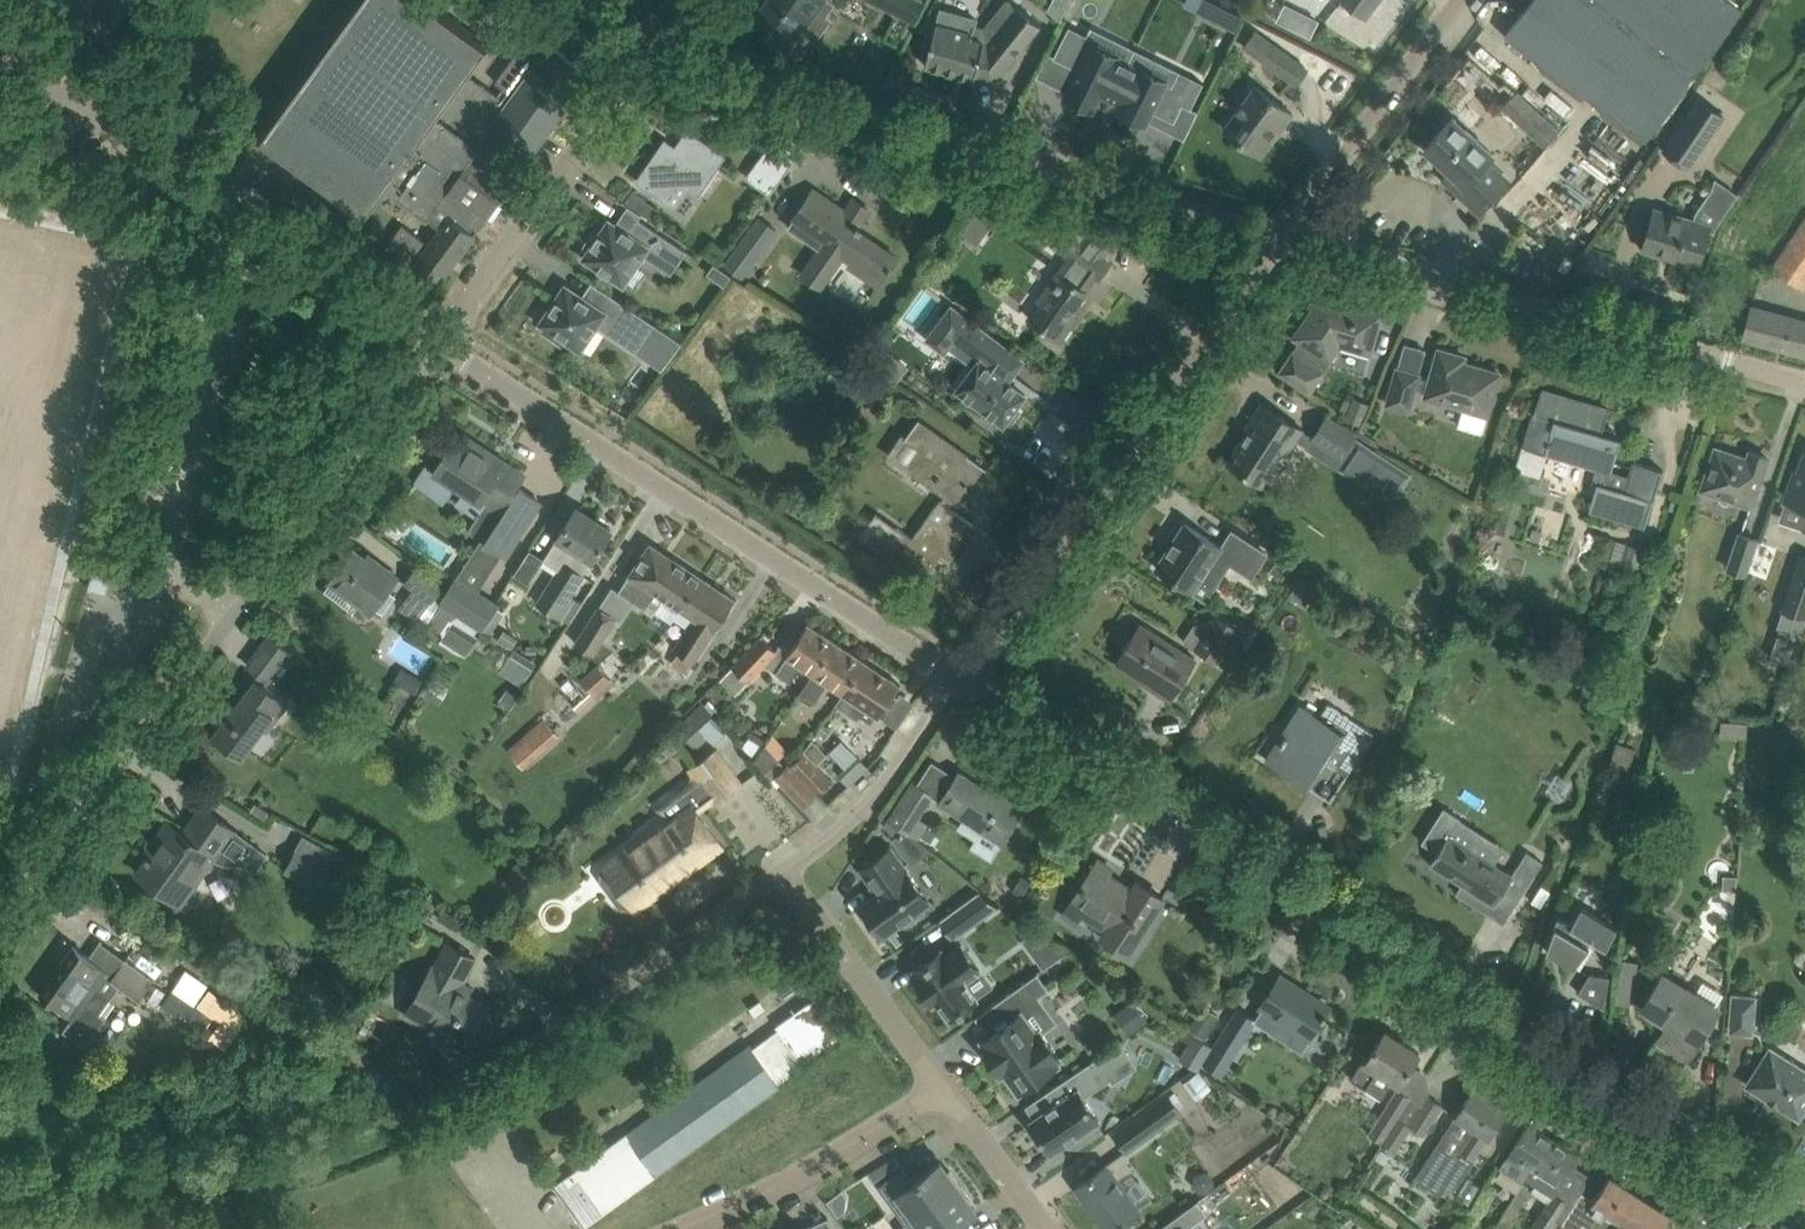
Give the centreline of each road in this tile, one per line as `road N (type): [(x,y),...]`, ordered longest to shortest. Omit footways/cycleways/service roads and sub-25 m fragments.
road 1 (unclassified): [(1804,1223),(959,680)]
road 2 (residential): [(2,926),(441,341)]
road 3 (residential): [(1284,238),(646,59)]
road 4 (unclassified): [(959,680),(441,341)]
road 5 (residential): [(959,680),(1284,238)]
road 6 (residential): [(1804,382),(1284,238)]
road 7 (unclassified): [(441,341),(0,57)]
road 8 (residential): [(441,341),(646,59)]
road 9 (residential): [(508,1057),(785,873)]
road 10 (residential): [(1284,238),(1459,0)]
road 11 (residential): [(944,1093),(795,1179),(683,1228)]
road 12 (residential): [(944,1093),(785,873)]
road 13 (residential): [(785,873),(870,797),(959,680)]
road 14 (residential): [(1044,1228),(944,1093)]

